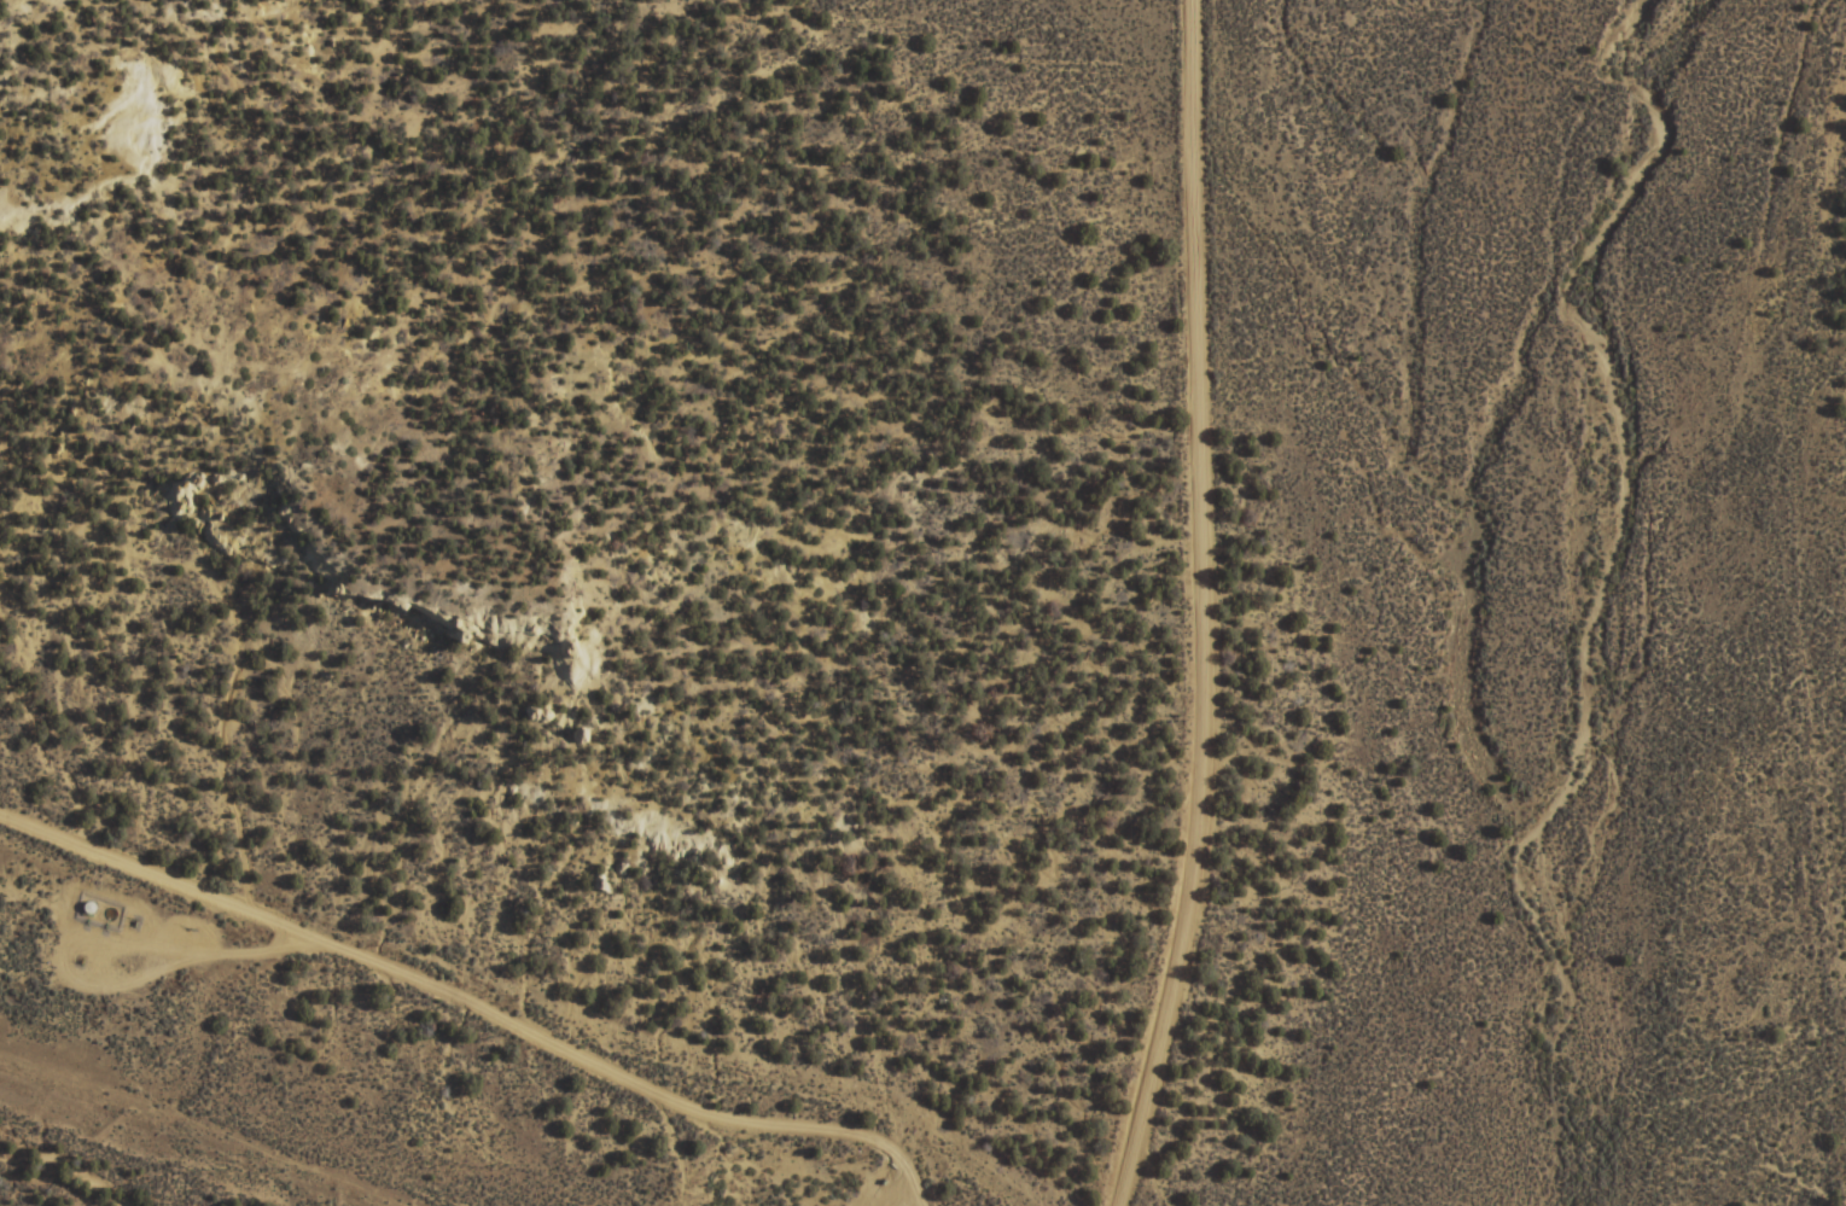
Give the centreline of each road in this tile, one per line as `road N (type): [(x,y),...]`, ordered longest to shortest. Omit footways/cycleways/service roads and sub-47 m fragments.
road 1 (residential): [(1807,1205),(1724,705),(1724,319),(1788,0)]
road 2 (tertiary): [(1117,0),(1102,1027),(1077,1124),(1041,1205)]
road 3 (tertiary): [(722,1205),(441,1033),(171,885),(0,832)]

